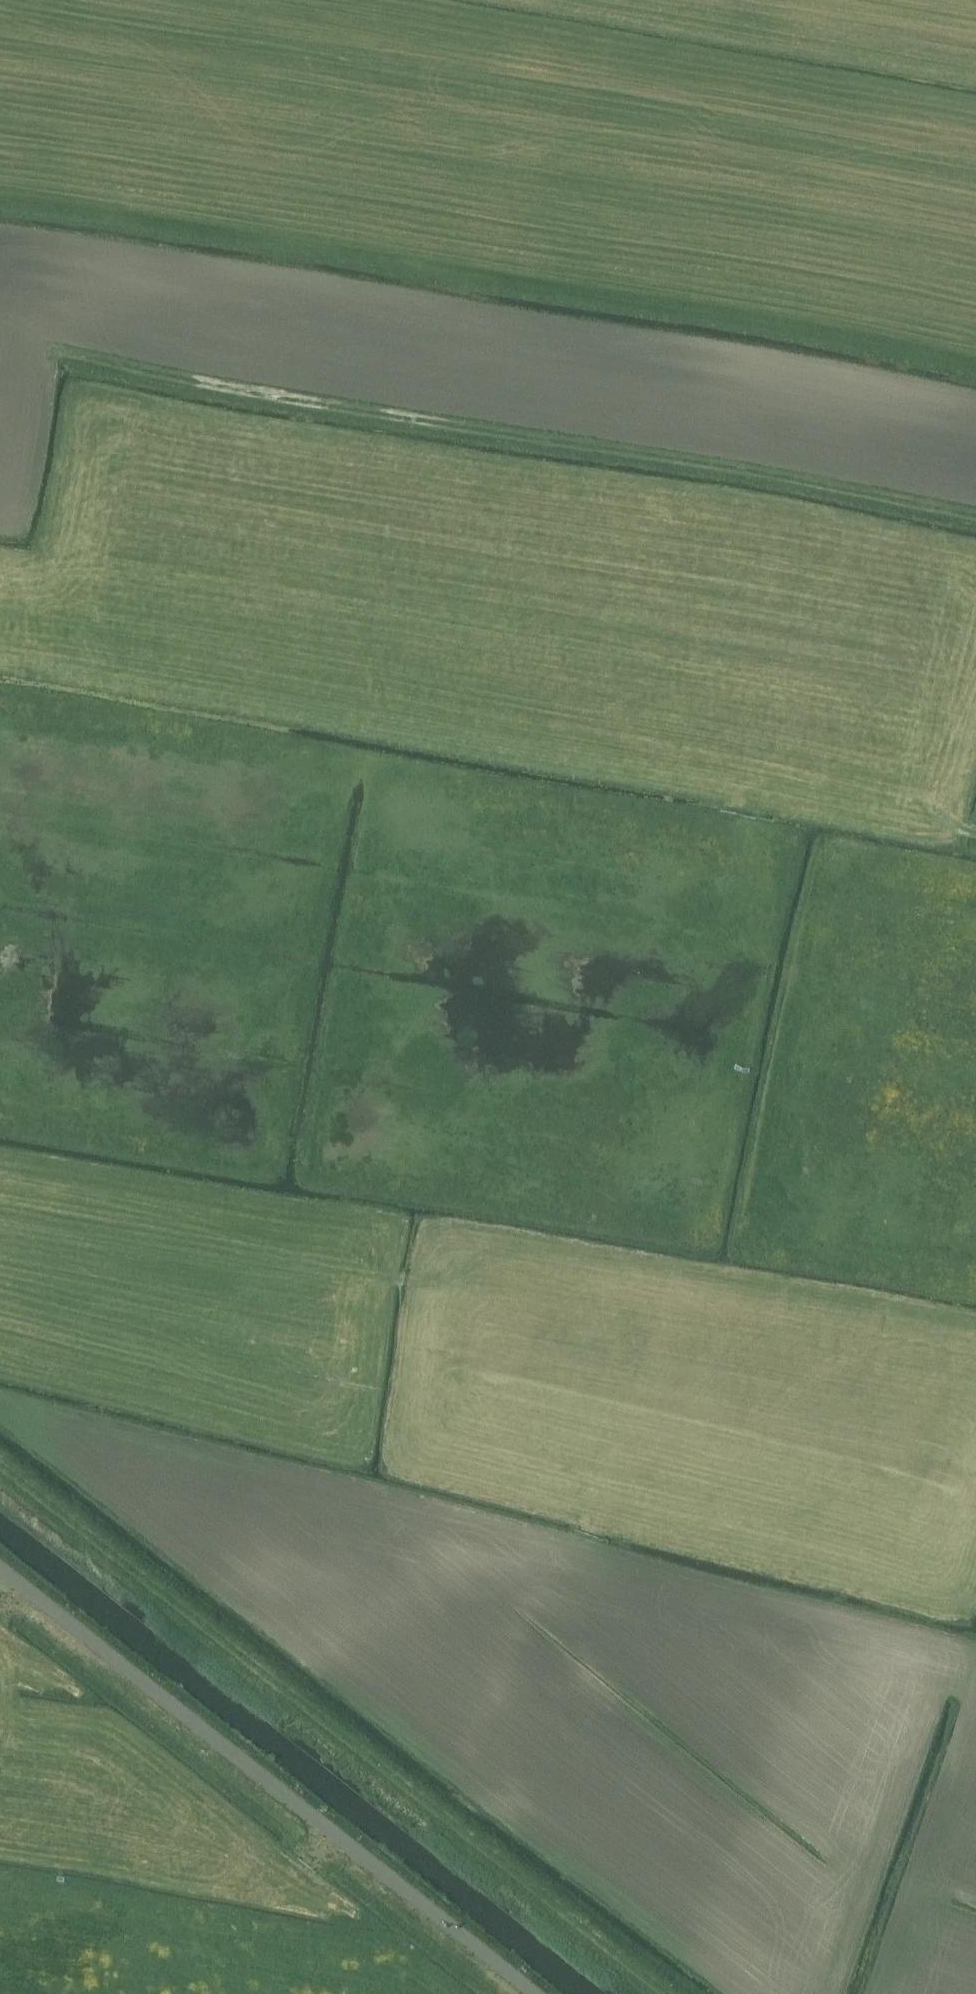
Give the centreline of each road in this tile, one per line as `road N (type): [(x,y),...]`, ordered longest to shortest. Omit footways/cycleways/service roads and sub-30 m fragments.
road 1 (unclassified): [(537,1993),(0,1565)]

